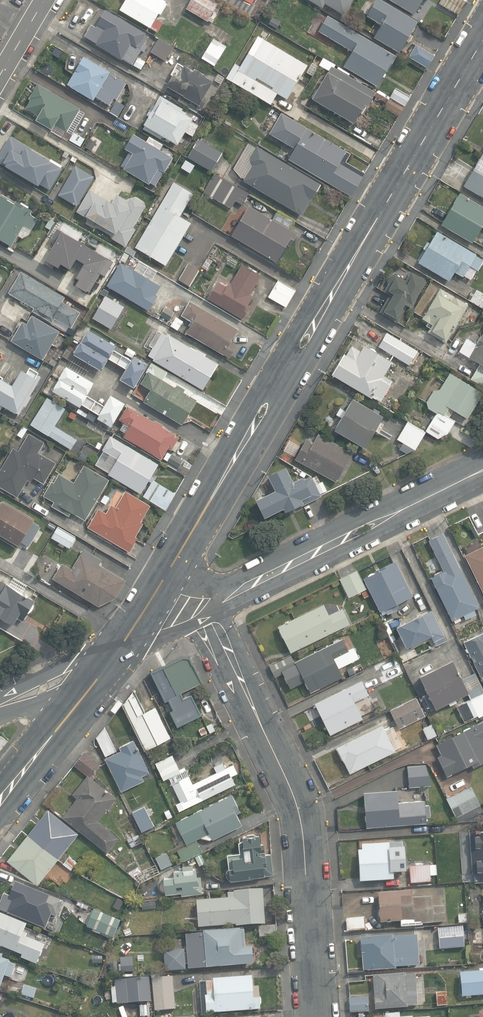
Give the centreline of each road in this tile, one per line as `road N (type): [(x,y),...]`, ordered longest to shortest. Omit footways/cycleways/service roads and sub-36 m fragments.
road 1 (residential): [(153,597),(482,37)]
road 2 (residential): [(205,610),(299,808),(317,1016)]
road 3 (unclassified): [(205,610),(482,472)]
road 4 (residential): [(0,796),(106,666)]

